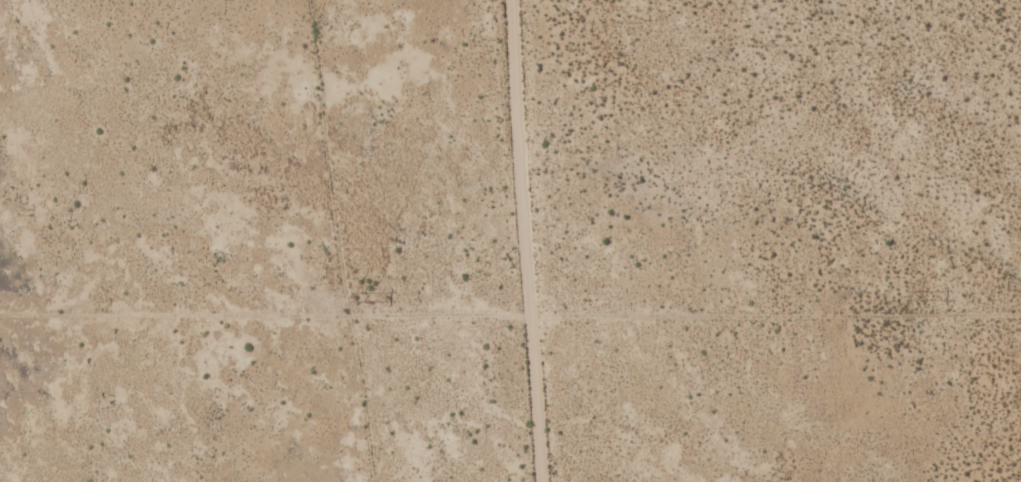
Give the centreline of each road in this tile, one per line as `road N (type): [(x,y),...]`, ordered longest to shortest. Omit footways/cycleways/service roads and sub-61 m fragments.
road 1 (track): [(1020,311),(0,312)]
road 2 (residential): [(537,481),(505,0)]

